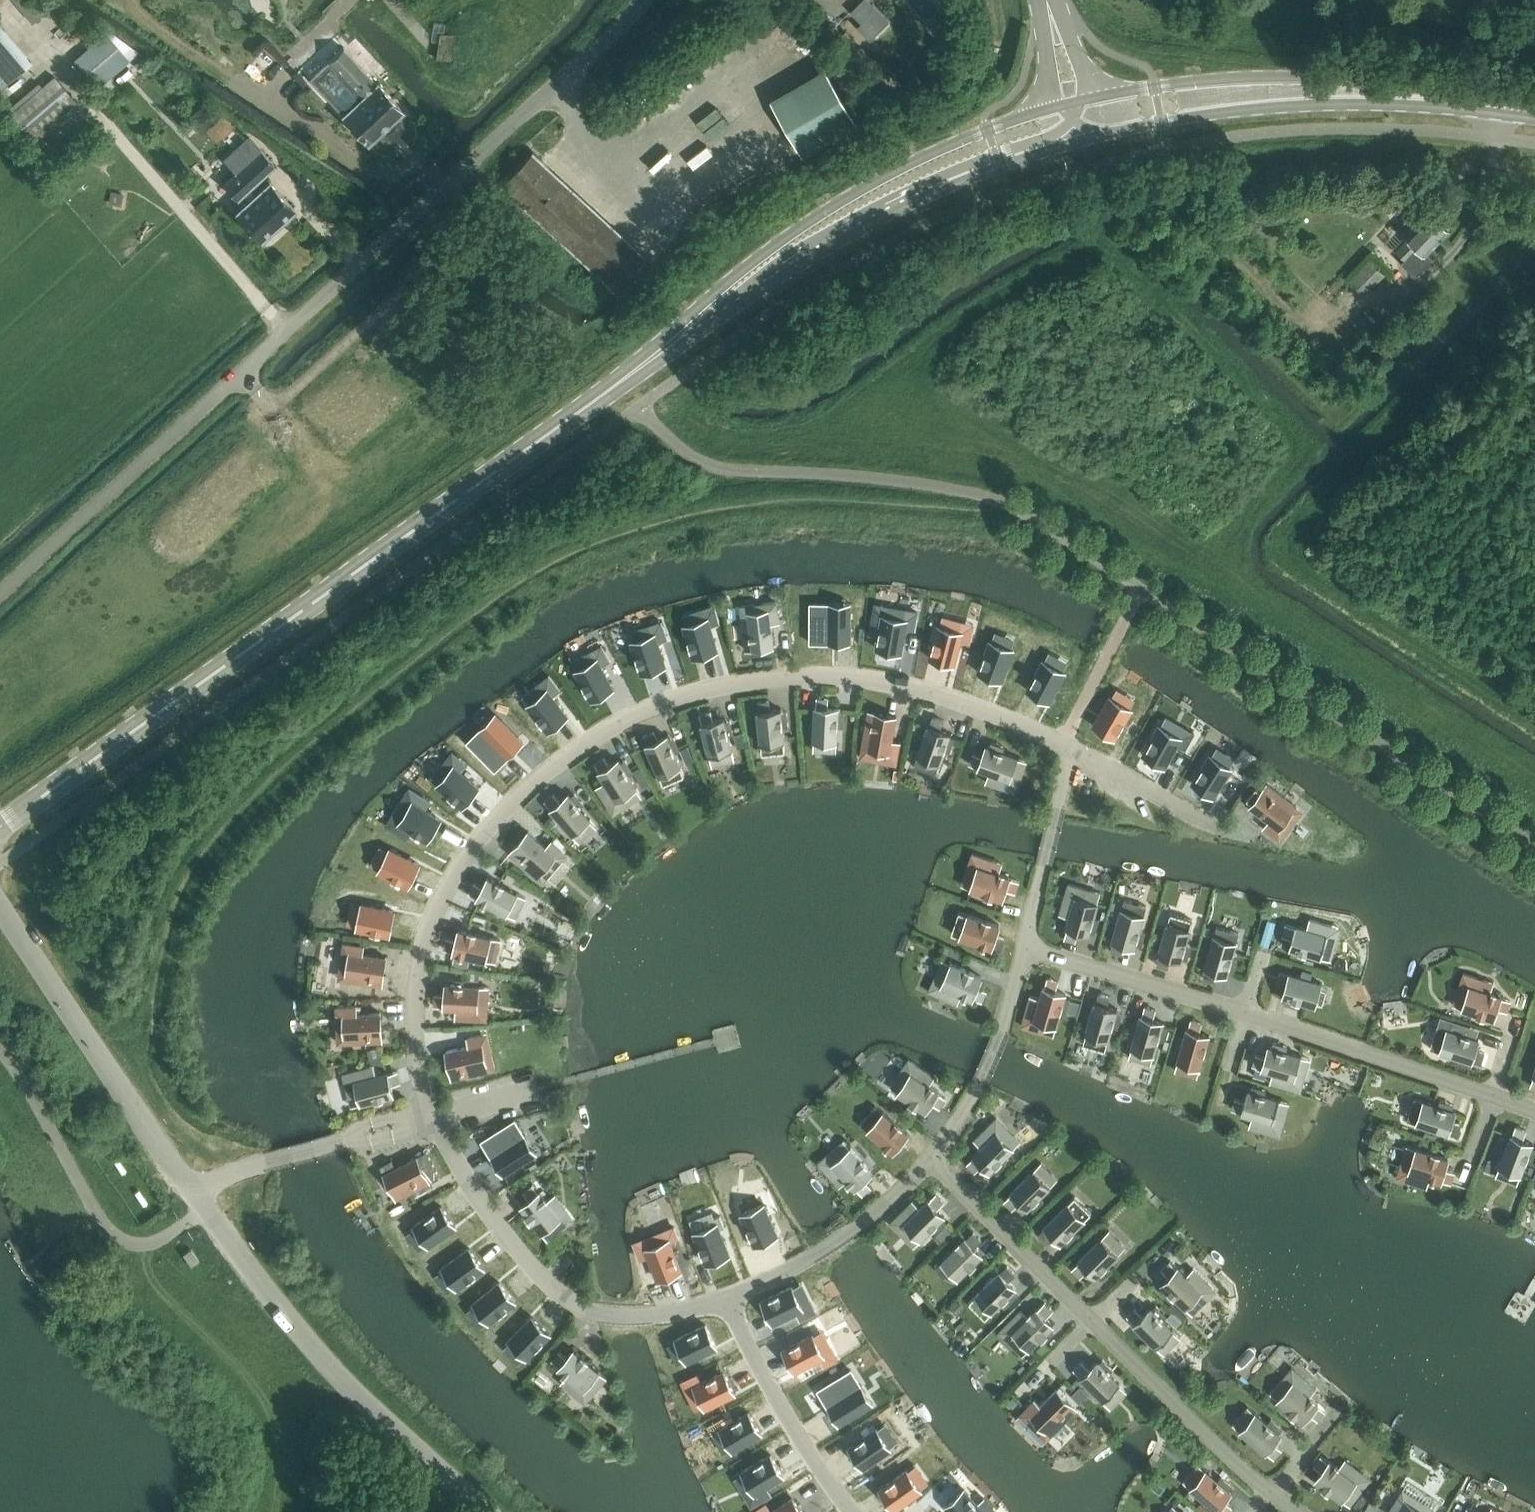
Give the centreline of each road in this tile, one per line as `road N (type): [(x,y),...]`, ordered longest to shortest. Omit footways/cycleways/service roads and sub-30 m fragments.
road 1 (secondary): [(1082,122),(957,161),(862,210),(0,826)]
road 2 (unclassified): [(0,593),(602,46),(640,0)]
road 3 (unclassified): [(490,1511),(326,1365),(190,1194),(0,903)]
road 4 (secondary): [(1534,113),(1313,93),(1231,95),(1082,122)]
road 5 (unclassified): [(1082,122),(1049,0)]

